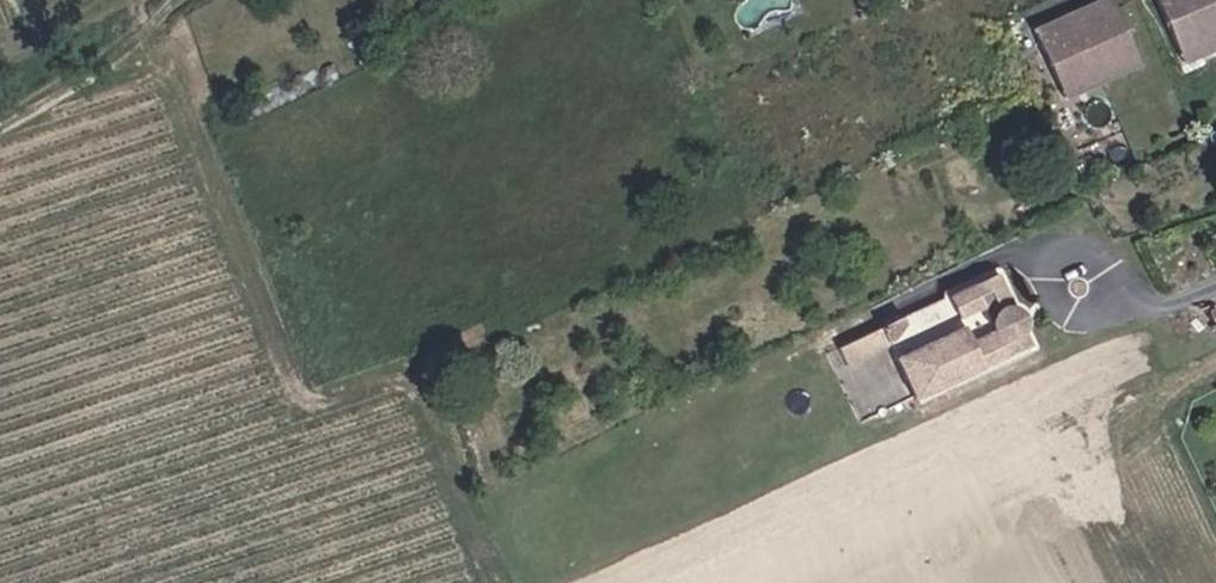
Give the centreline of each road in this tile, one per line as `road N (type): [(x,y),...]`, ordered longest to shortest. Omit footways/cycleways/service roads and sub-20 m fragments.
road 1 (track): [(154,29),(318,409),(411,384),(486,582)]
road 2 (track): [(0,142),(46,117),(190,0)]

